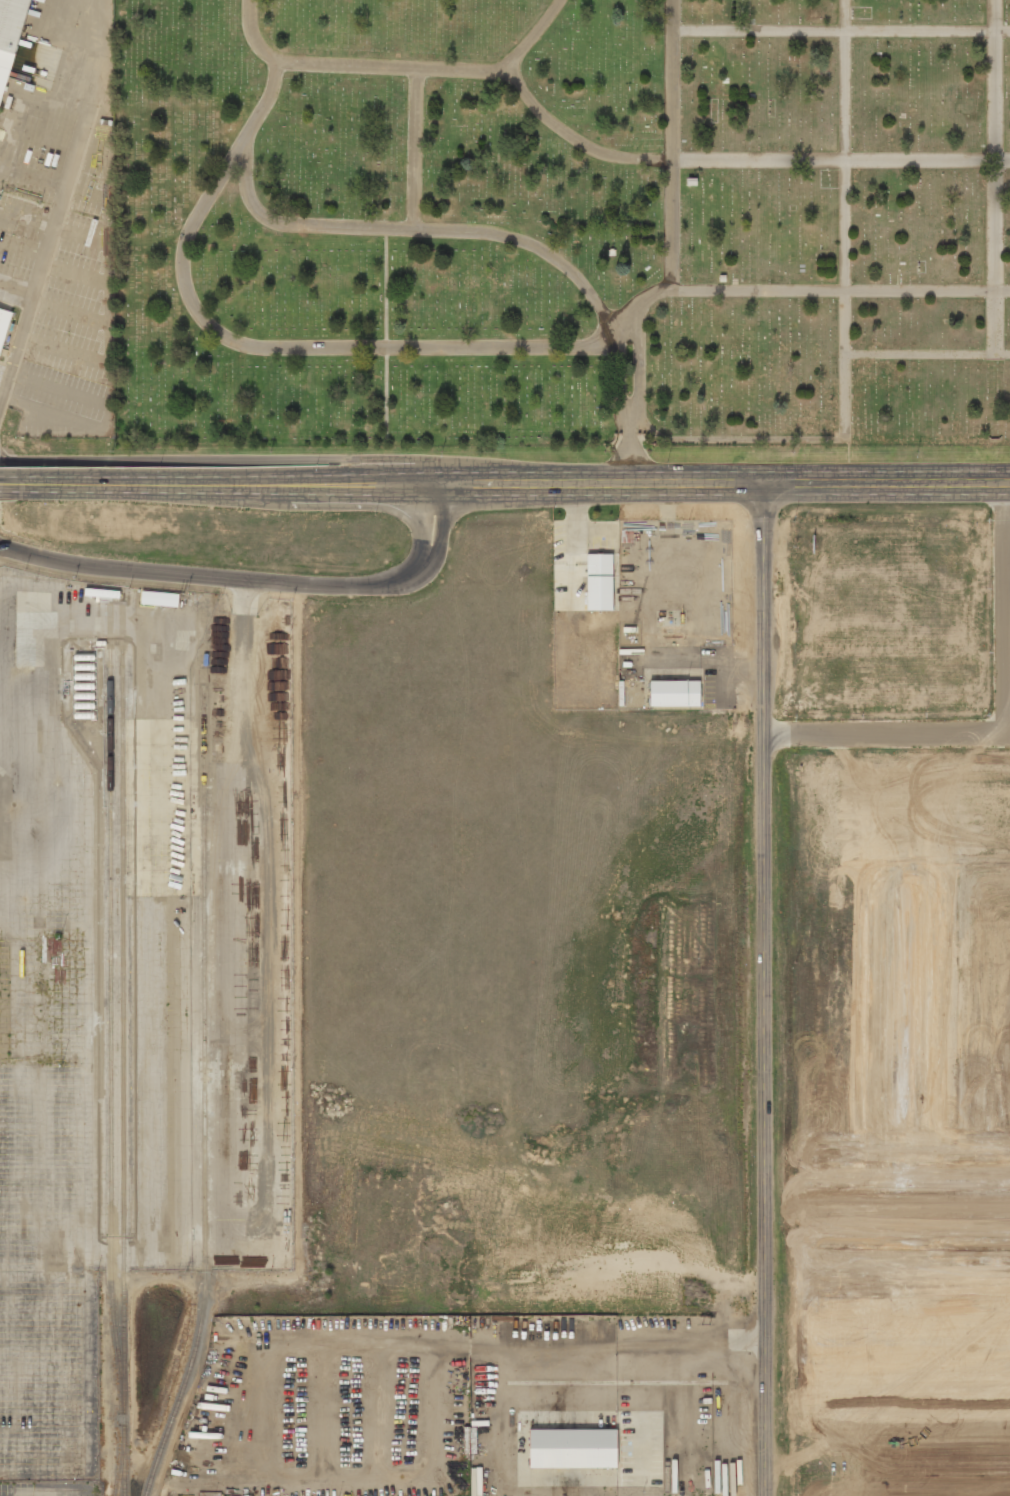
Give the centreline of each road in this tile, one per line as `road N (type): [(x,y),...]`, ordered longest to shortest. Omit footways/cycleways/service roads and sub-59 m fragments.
road 1 (tertiary): [(766,1495),(765,482)]
road 2 (secondary): [(23,484),(1009,482)]
road 3 (secondary): [(0,543),(53,559),(321,586),(402,584),(433,553),(441,480)]
road 4 (residential): [(0,408),(102,67)]

